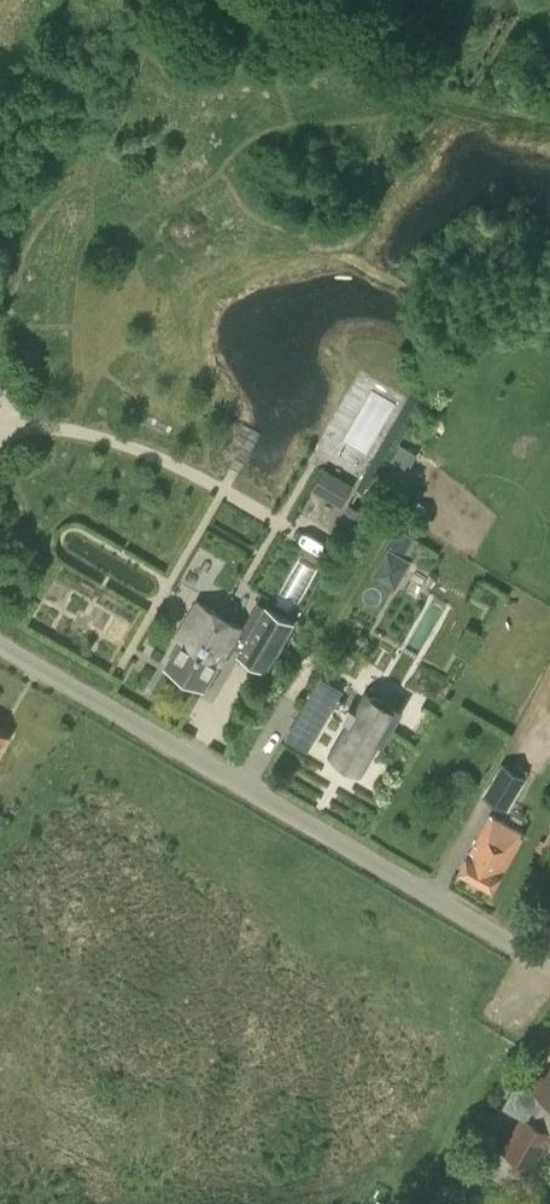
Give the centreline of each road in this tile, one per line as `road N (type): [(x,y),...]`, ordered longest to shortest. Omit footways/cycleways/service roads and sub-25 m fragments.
road 1 (unclassified): [(549,976),(0,647)]
road 2 (track): [(410,1203),(546,974)]

